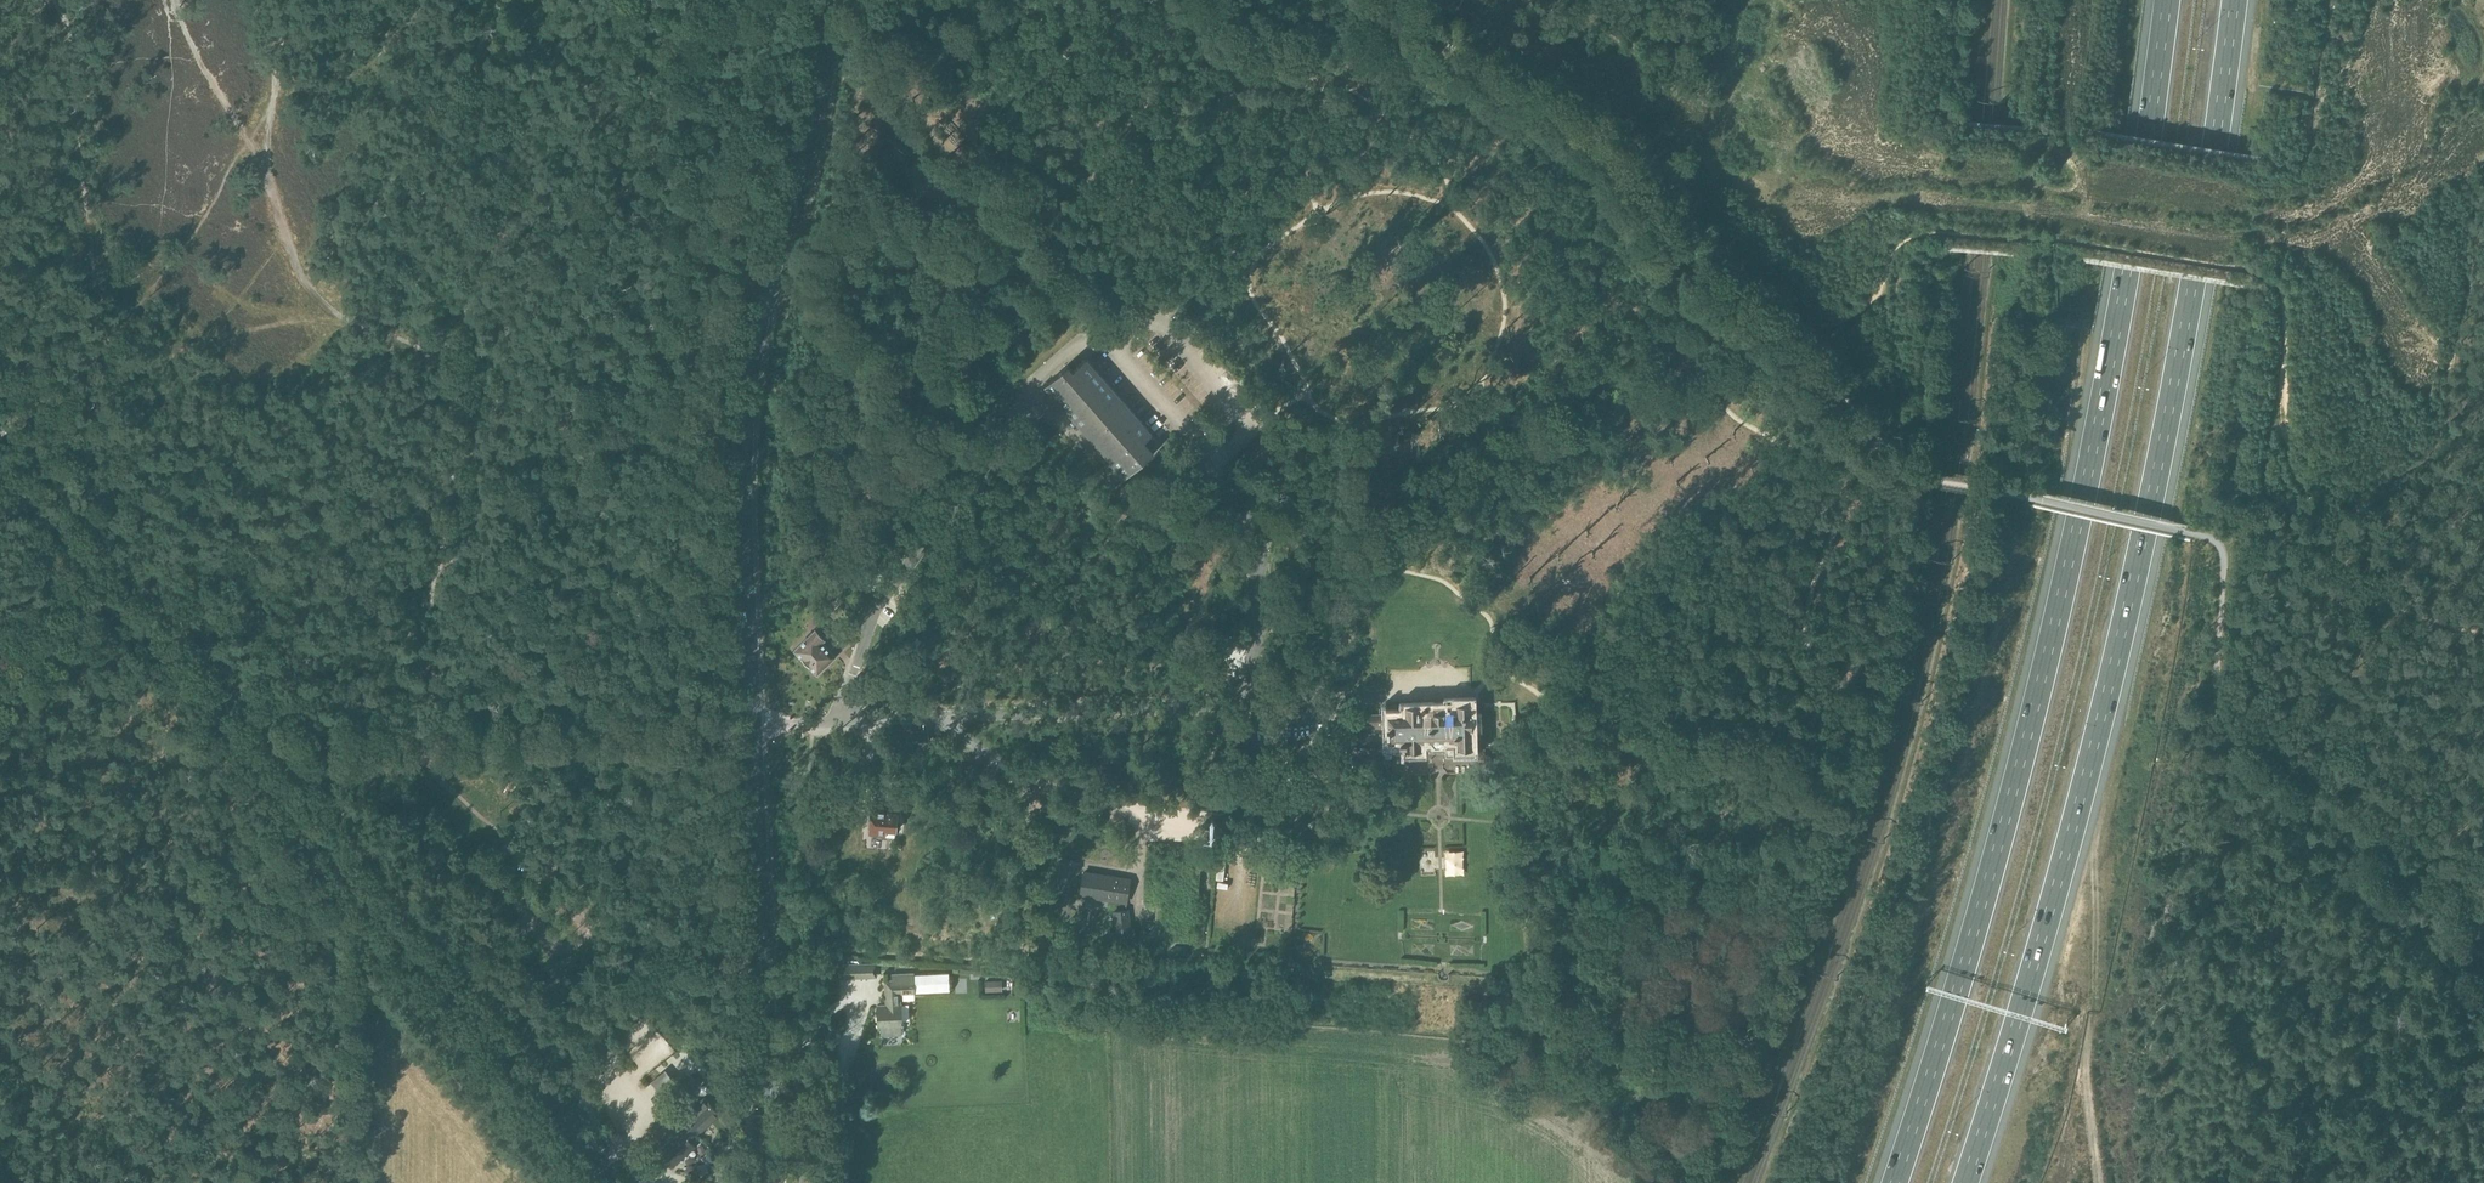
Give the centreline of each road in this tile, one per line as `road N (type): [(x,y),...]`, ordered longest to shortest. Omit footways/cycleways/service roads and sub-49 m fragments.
road 1 (motorway): [(2166,0),(2127,268),(2047,652),(1995,857),(1895,1182)]
road 2 (motorway): [(1965,1182),(2086,781),(2155,486),(2216,147),(2234,0)]
road 3 (secondary): [(774,1182),(749,609),(748,410),(757,344),(816,136),(835,0)]
road 4 (secondary): [(621,1182),(0,474)]
road 5 (track): [(7,431),(190,241),(273,104)]
road 6 (track): [(2098,1182),(2085,1080),(2096,926),(2086,781)]
road 7 (track): [(423,743),(755,723)]
road 8 (track): [(266,164),(292,0)]
road 9 (track): [(107,593),(0,680)]

